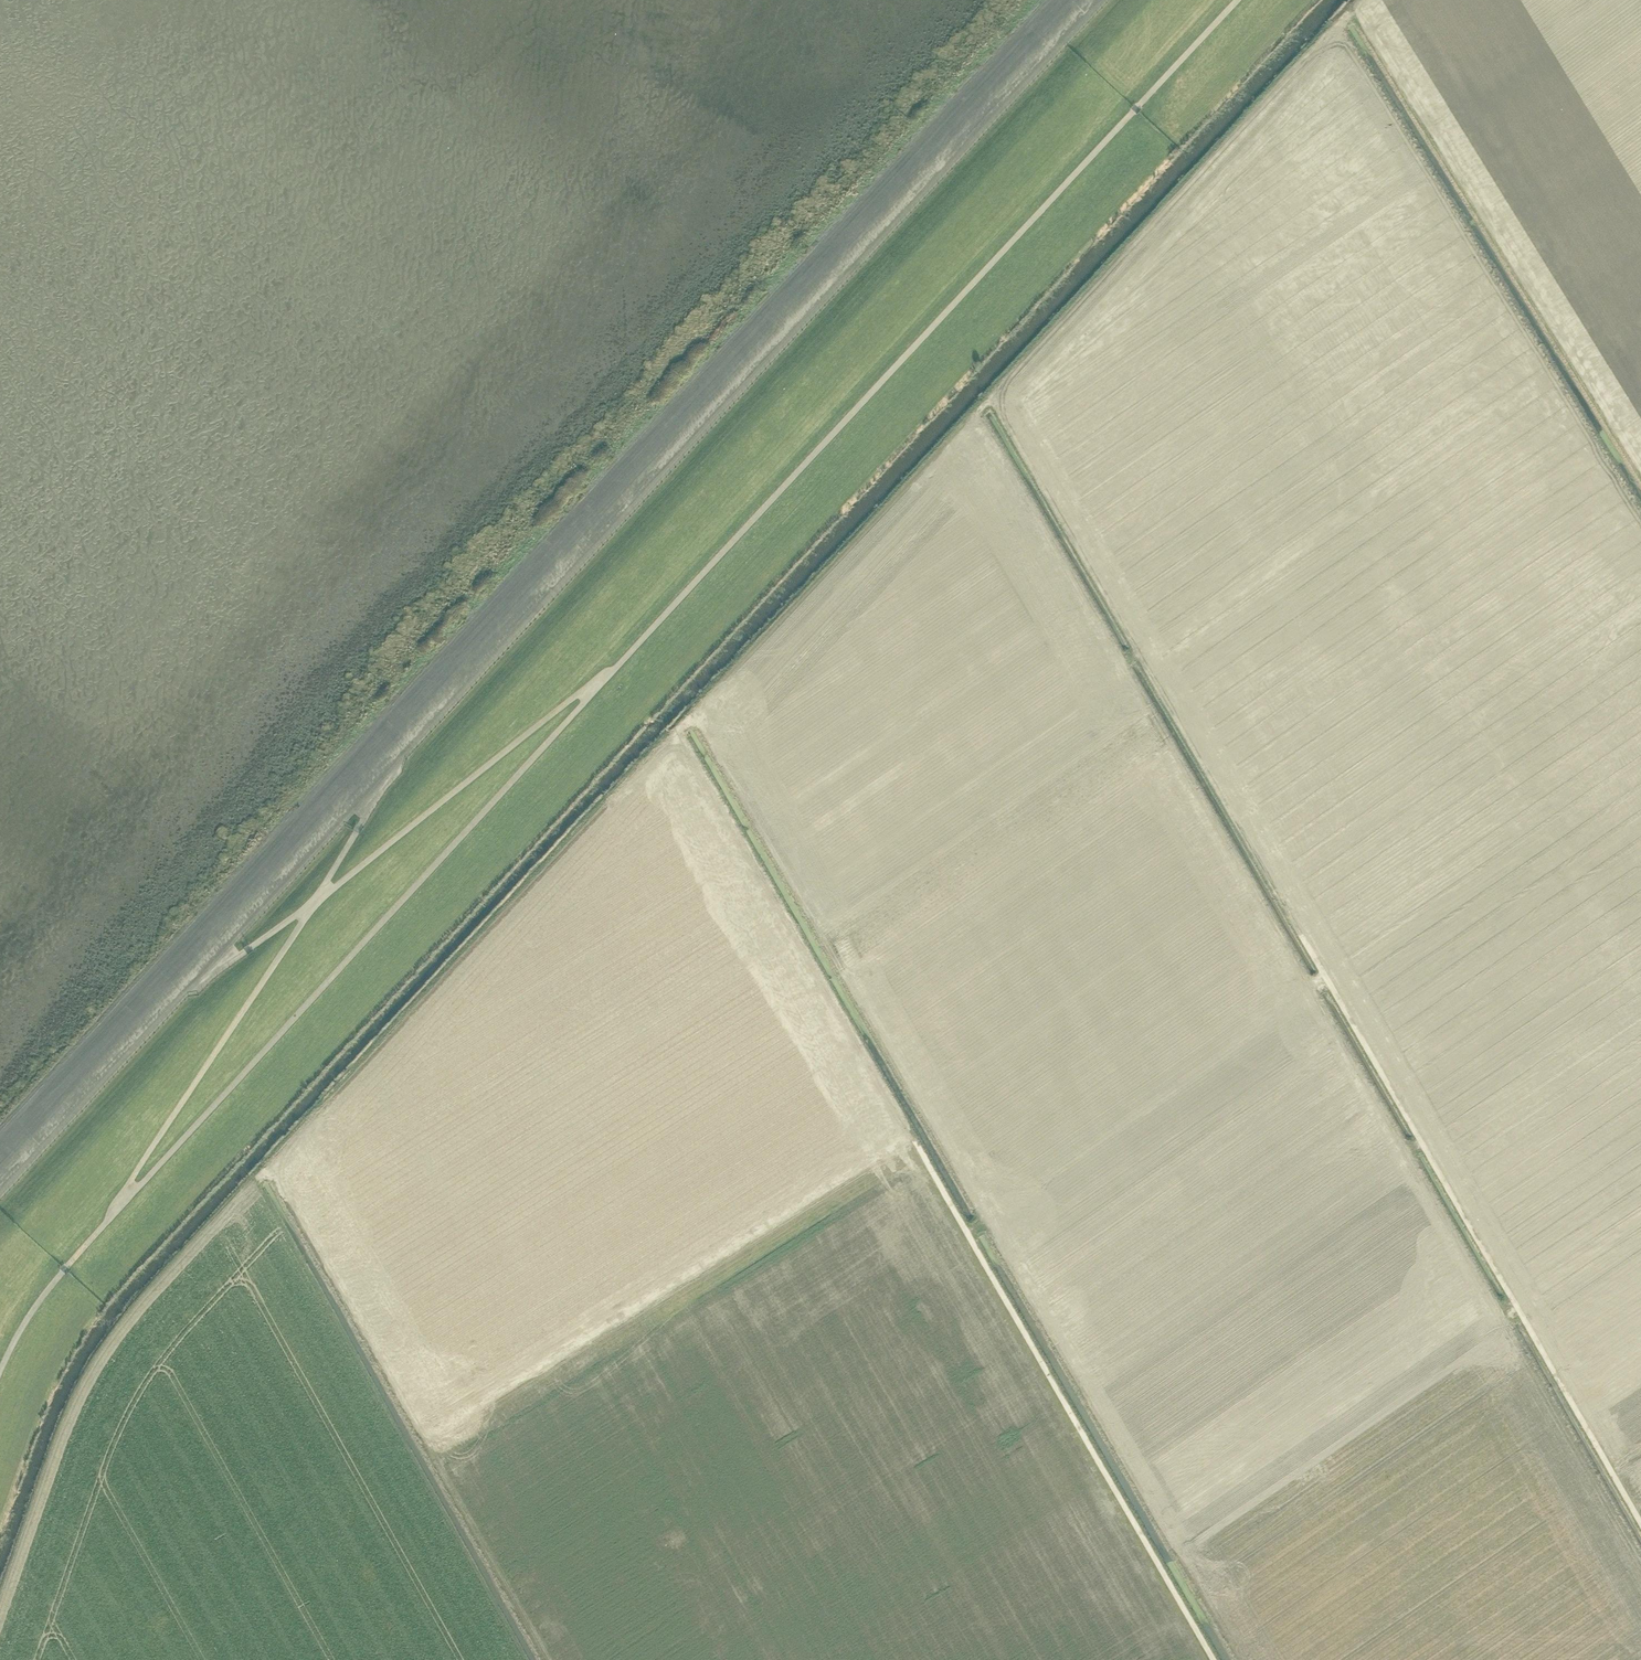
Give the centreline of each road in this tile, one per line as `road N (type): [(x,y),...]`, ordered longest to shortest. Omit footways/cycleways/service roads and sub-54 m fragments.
road 1 (unclassified): [(0,1370),(41,1298),(118,1209),(1233,0)]
road 2 (track): [(1640,1523),(1302,936)]
road 3 (track): [(1213,1659),(914,1139)]

